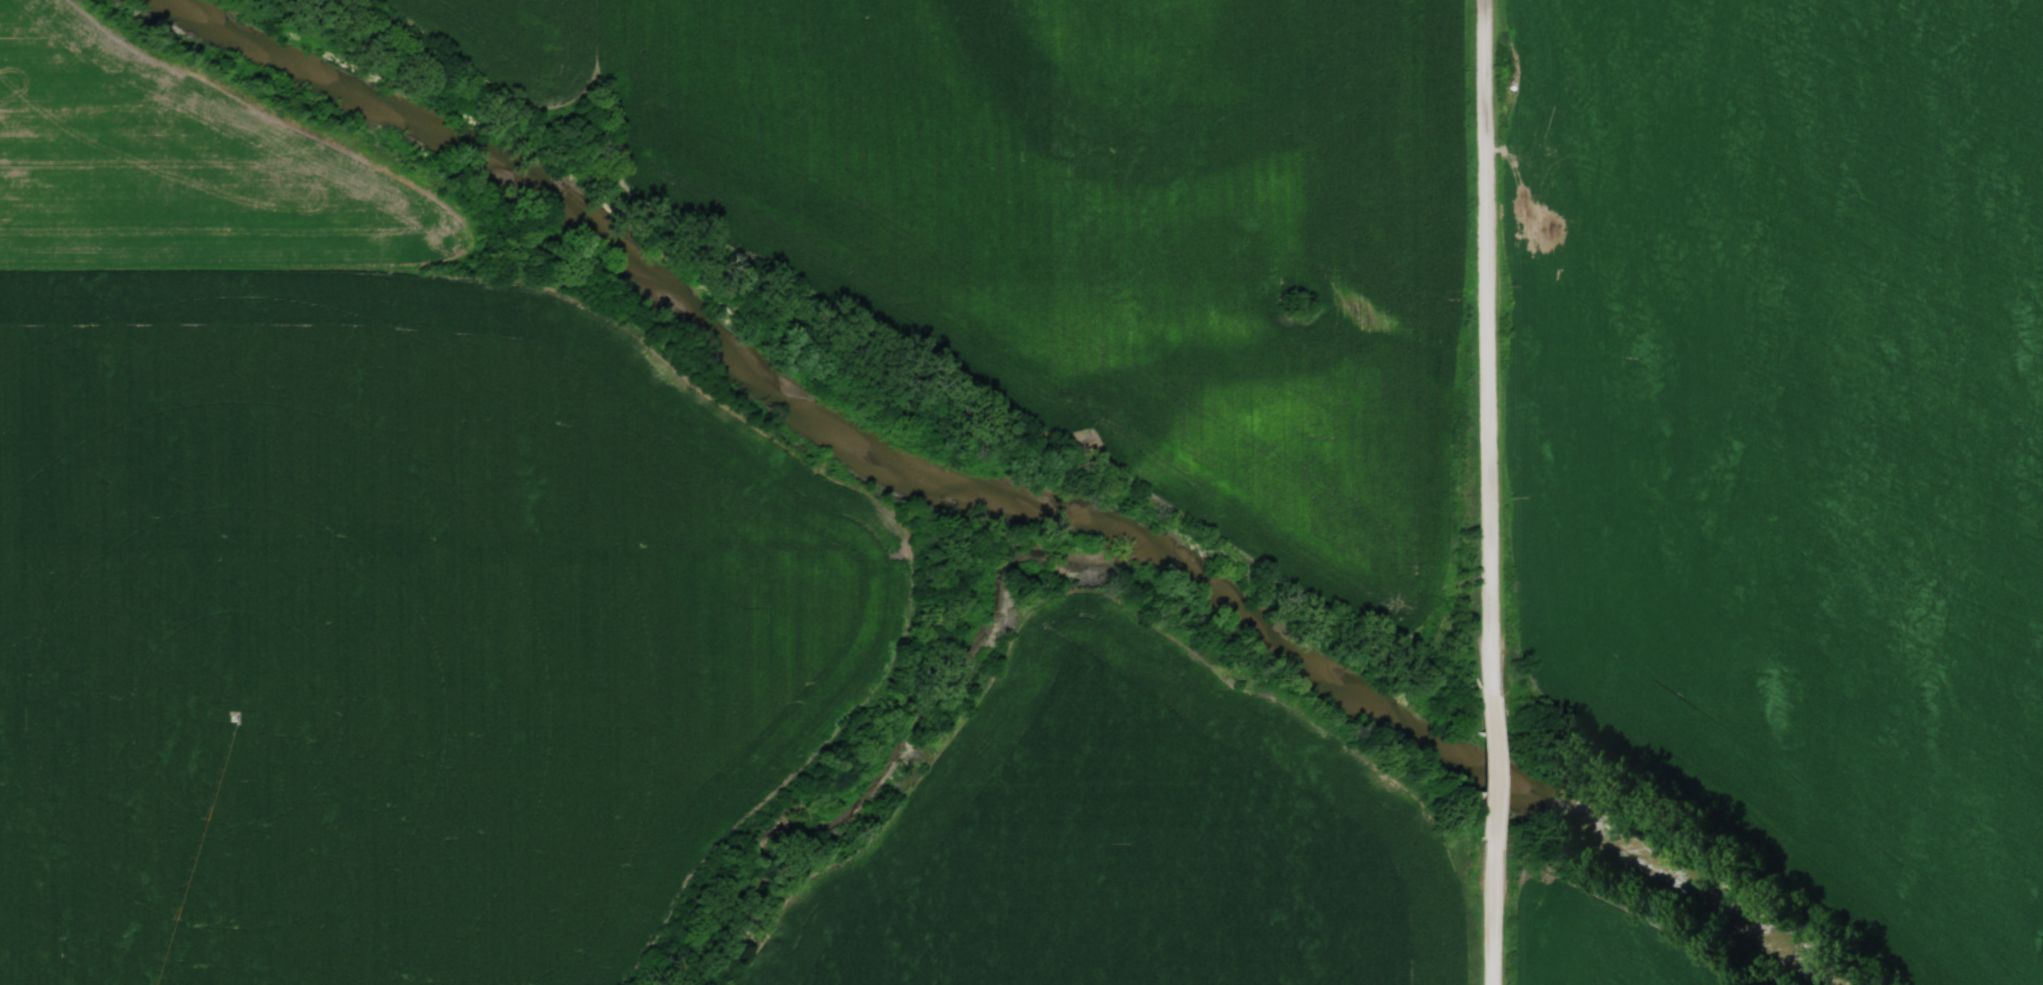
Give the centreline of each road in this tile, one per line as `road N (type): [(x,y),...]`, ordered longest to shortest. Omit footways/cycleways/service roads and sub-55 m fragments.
road 1 (residential): [(1501,690),(1490,0)]
road 2 (residential): [(1501,846),(1501,690)]
road 3 (residential): [(1500,984),(1501,846)]

